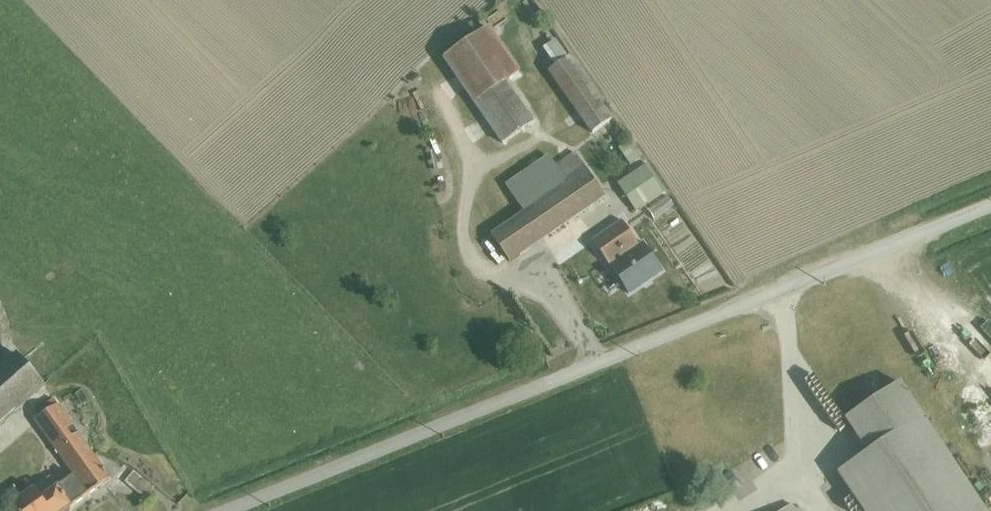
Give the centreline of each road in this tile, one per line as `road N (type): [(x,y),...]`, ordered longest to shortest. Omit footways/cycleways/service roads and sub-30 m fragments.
road 1 (unclassified): [(990,201),(225,510)]

